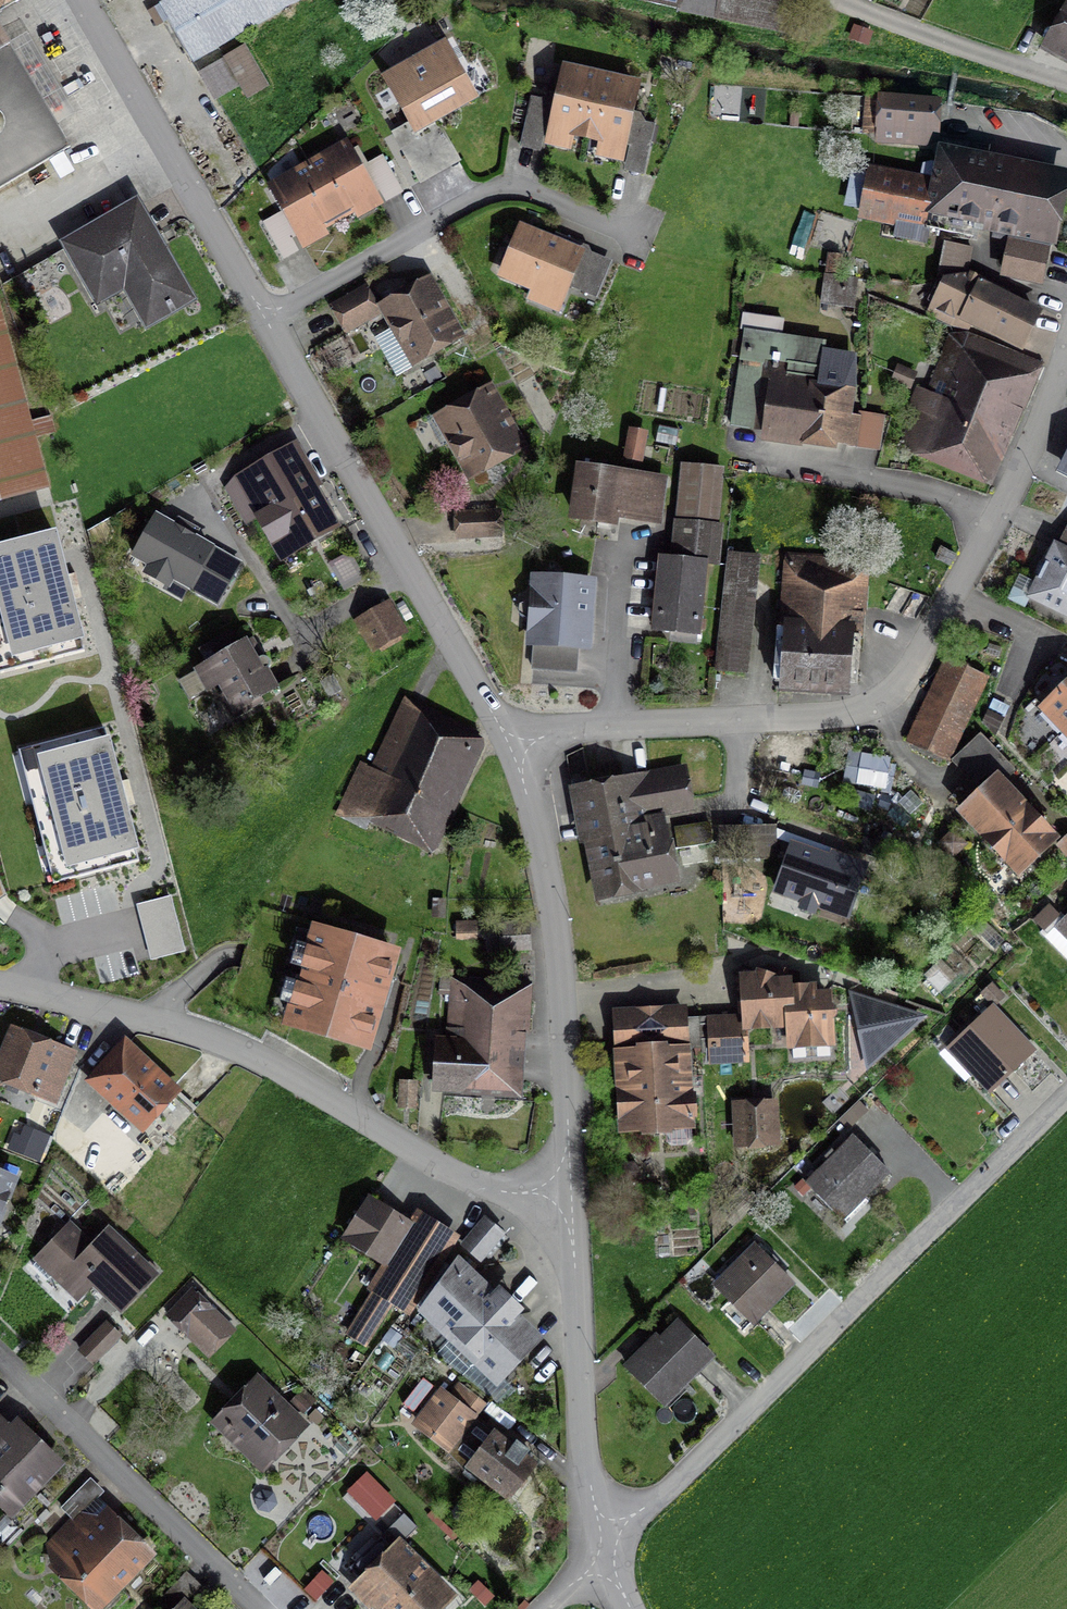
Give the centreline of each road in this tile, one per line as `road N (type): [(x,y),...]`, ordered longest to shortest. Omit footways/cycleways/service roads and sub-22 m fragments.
road 1 (residential): [(1066,343),(991,525),(920,652),(869,709),(612,727),(516,750)]
road 2 (residential): [(607,1548),(1066,1093)]
road 3 (residential): [(0,984),(222,1040),(465,1185),(517,1195),(571,1193)]
road 4 (residential): [(267,317),(516,750)]
road 5 (residential): [(516,750),(559,955),(571,1193)]
road 6 (residential): [(267,317),(501,191),(532,191),(619,230)]
road 7 (residential): [(75,0),(267,317)]
road 8 (residential): [(571,1193),(586,1459),(607,1548)]
road 9 (residential): [(253,1608),(15,1374)]

